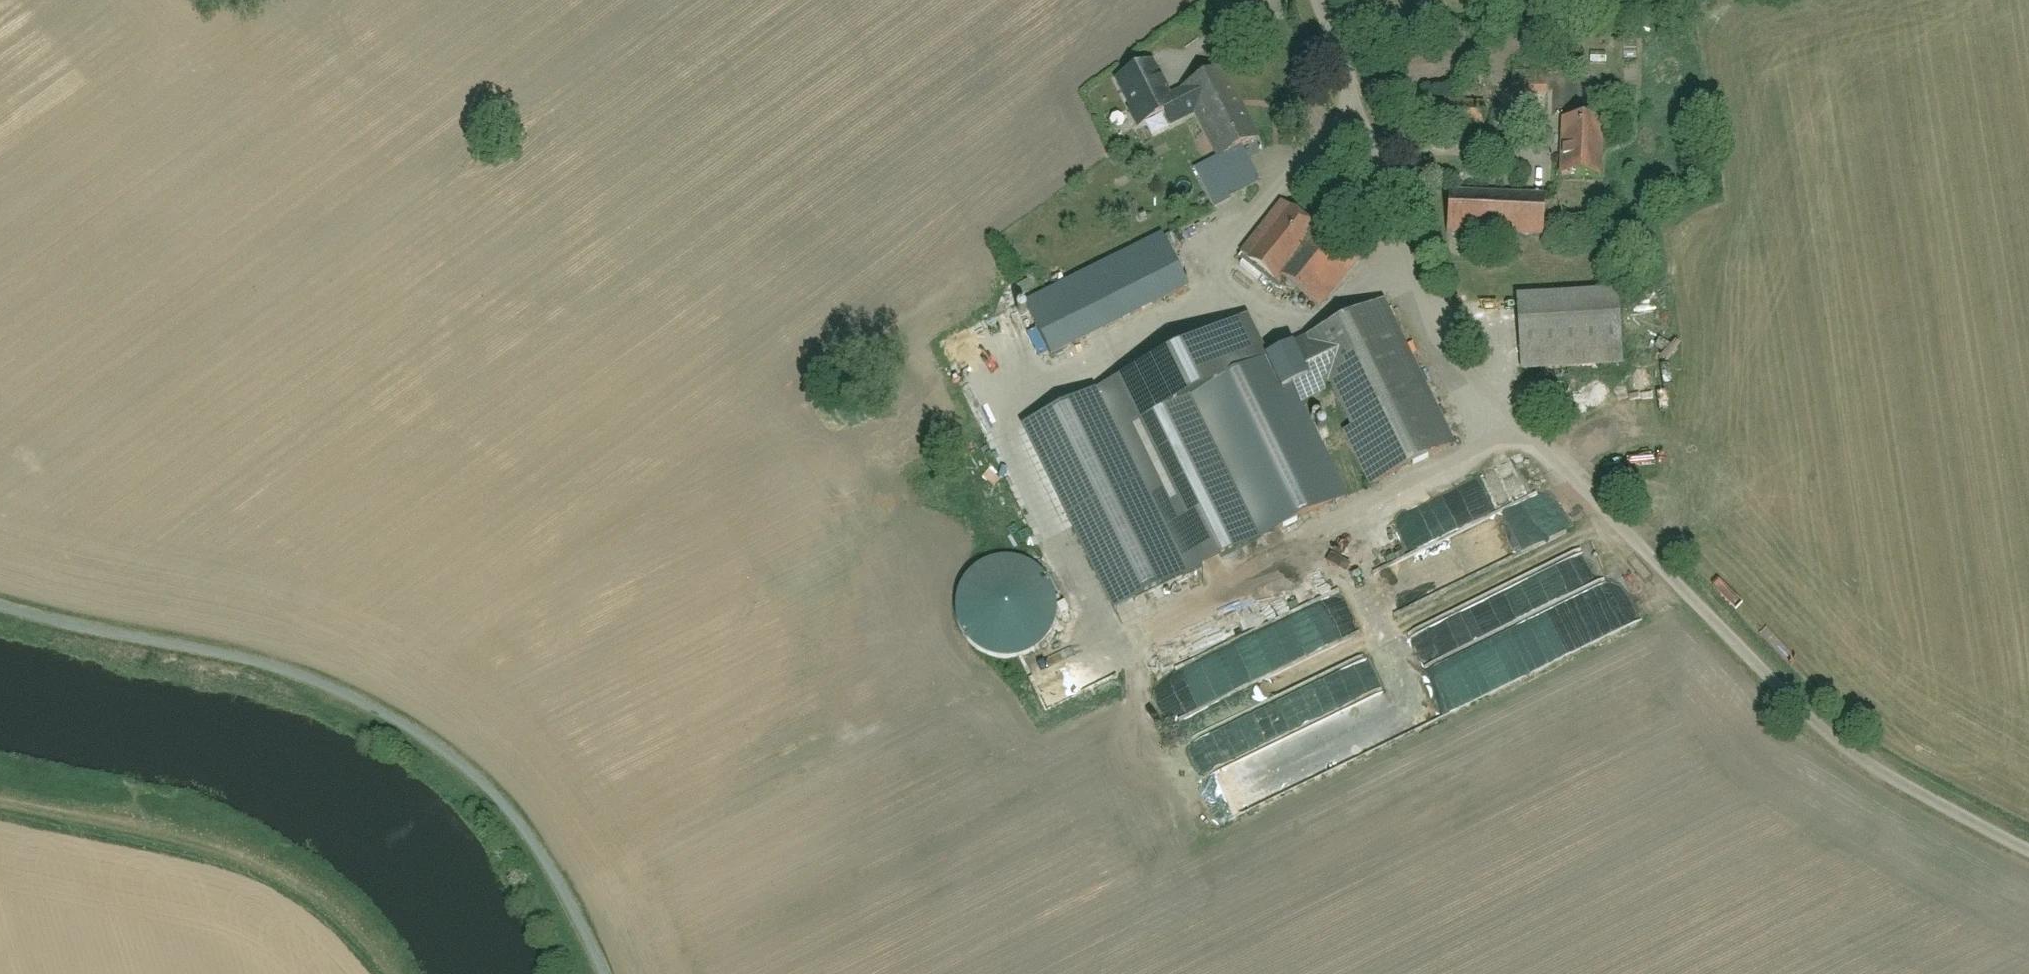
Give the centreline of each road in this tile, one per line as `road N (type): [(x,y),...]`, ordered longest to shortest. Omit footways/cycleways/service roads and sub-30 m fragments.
road 1 (unclassified): [(2028,852),(1878,781),(1482,388),(1401,268),(1304,0)]

